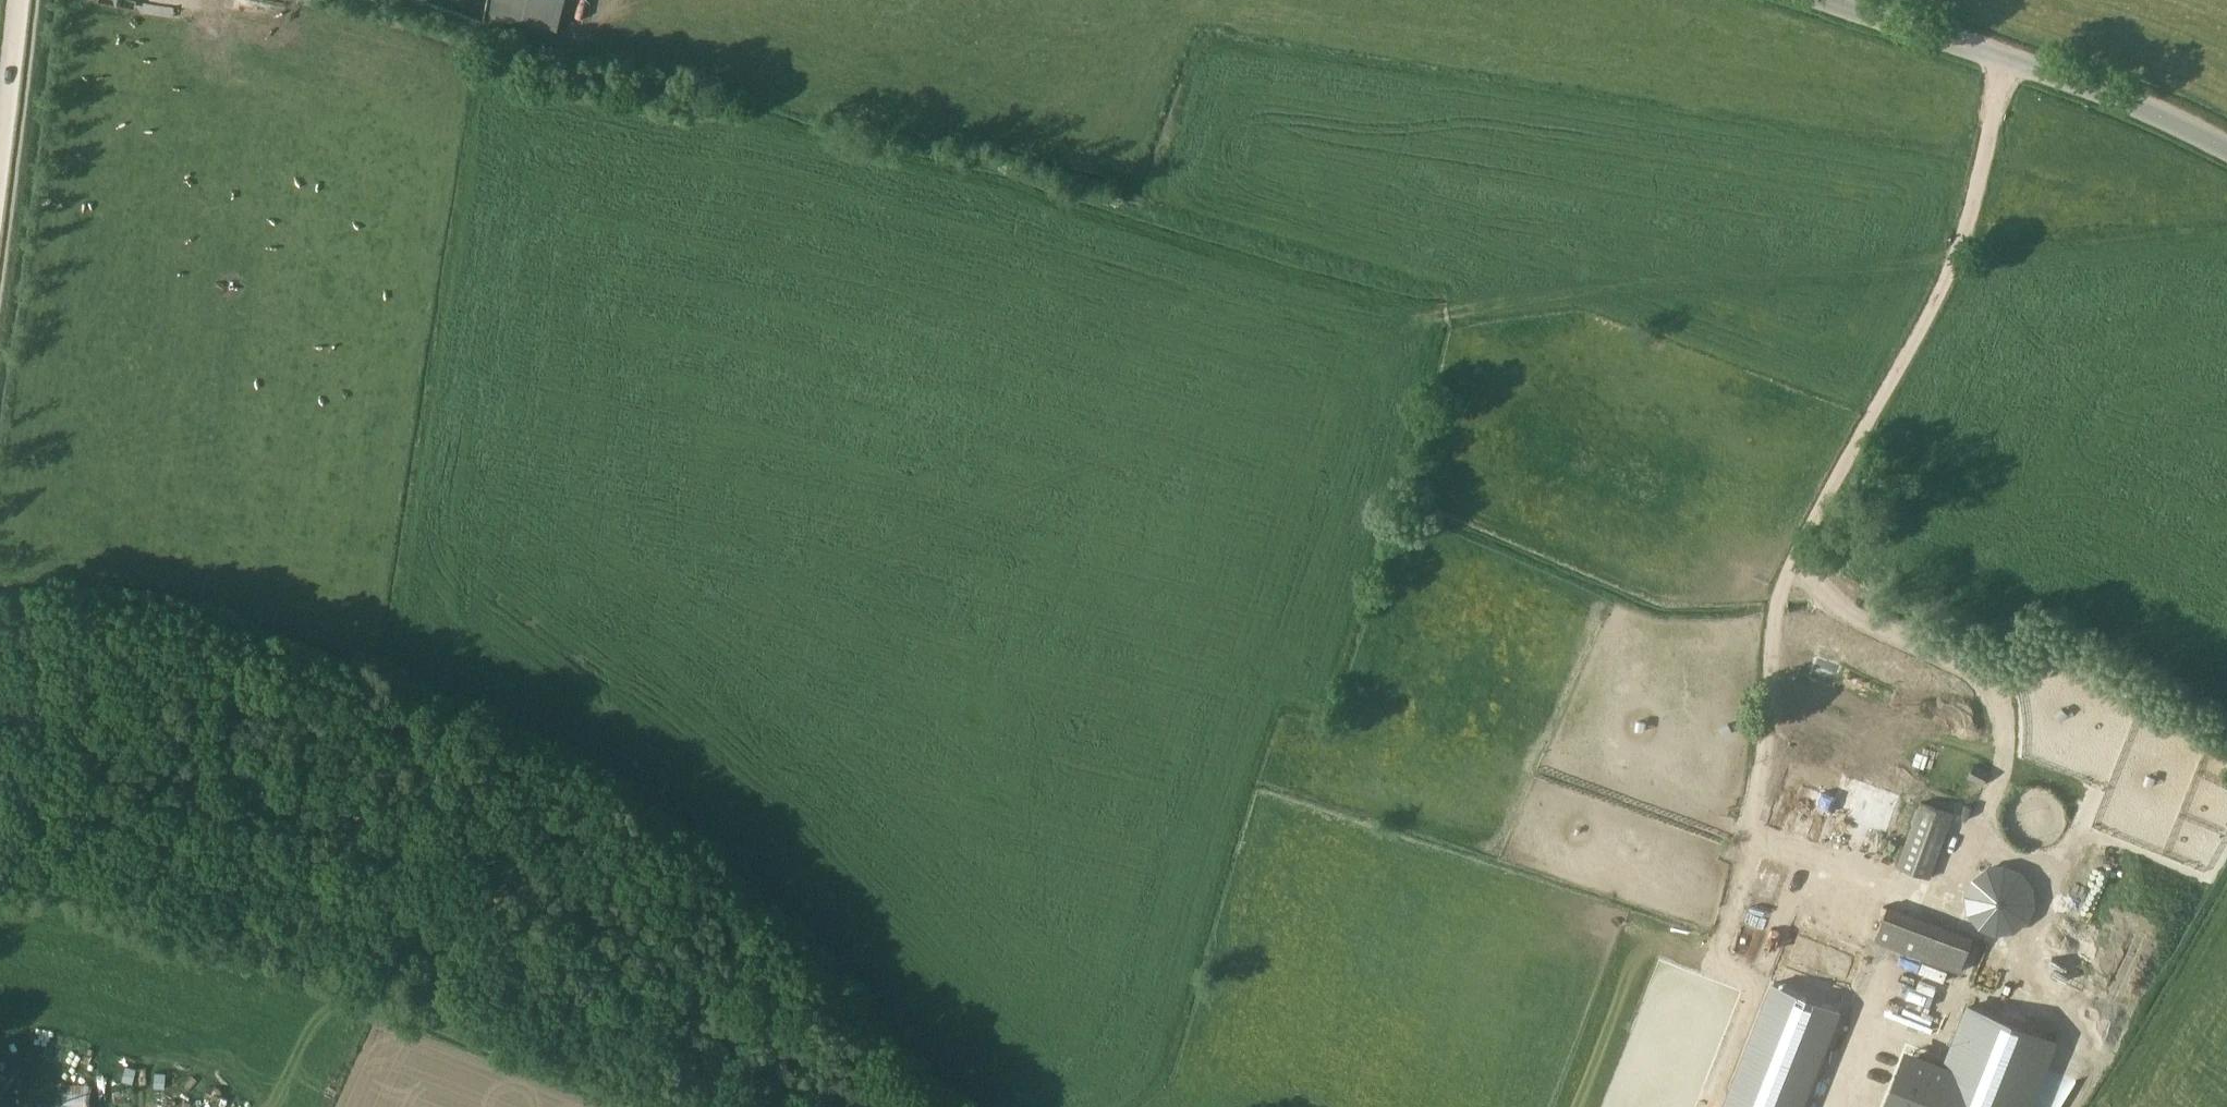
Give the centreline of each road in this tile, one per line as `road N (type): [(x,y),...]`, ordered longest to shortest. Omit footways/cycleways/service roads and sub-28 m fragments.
road 1 (unclassified): [(2226,147),(2008,61),(1805,0)]

